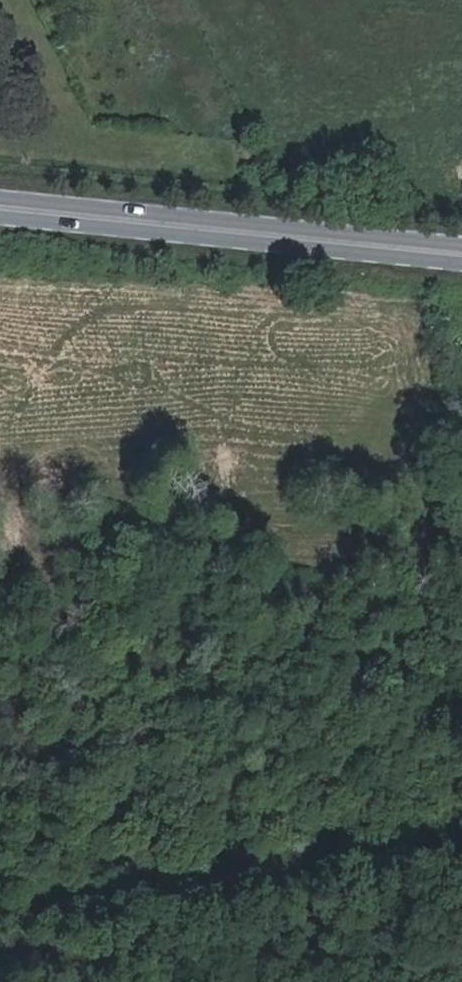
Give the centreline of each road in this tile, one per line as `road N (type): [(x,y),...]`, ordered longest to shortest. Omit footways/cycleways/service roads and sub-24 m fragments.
road 1 (primary): [(0,207),(461,255)]

